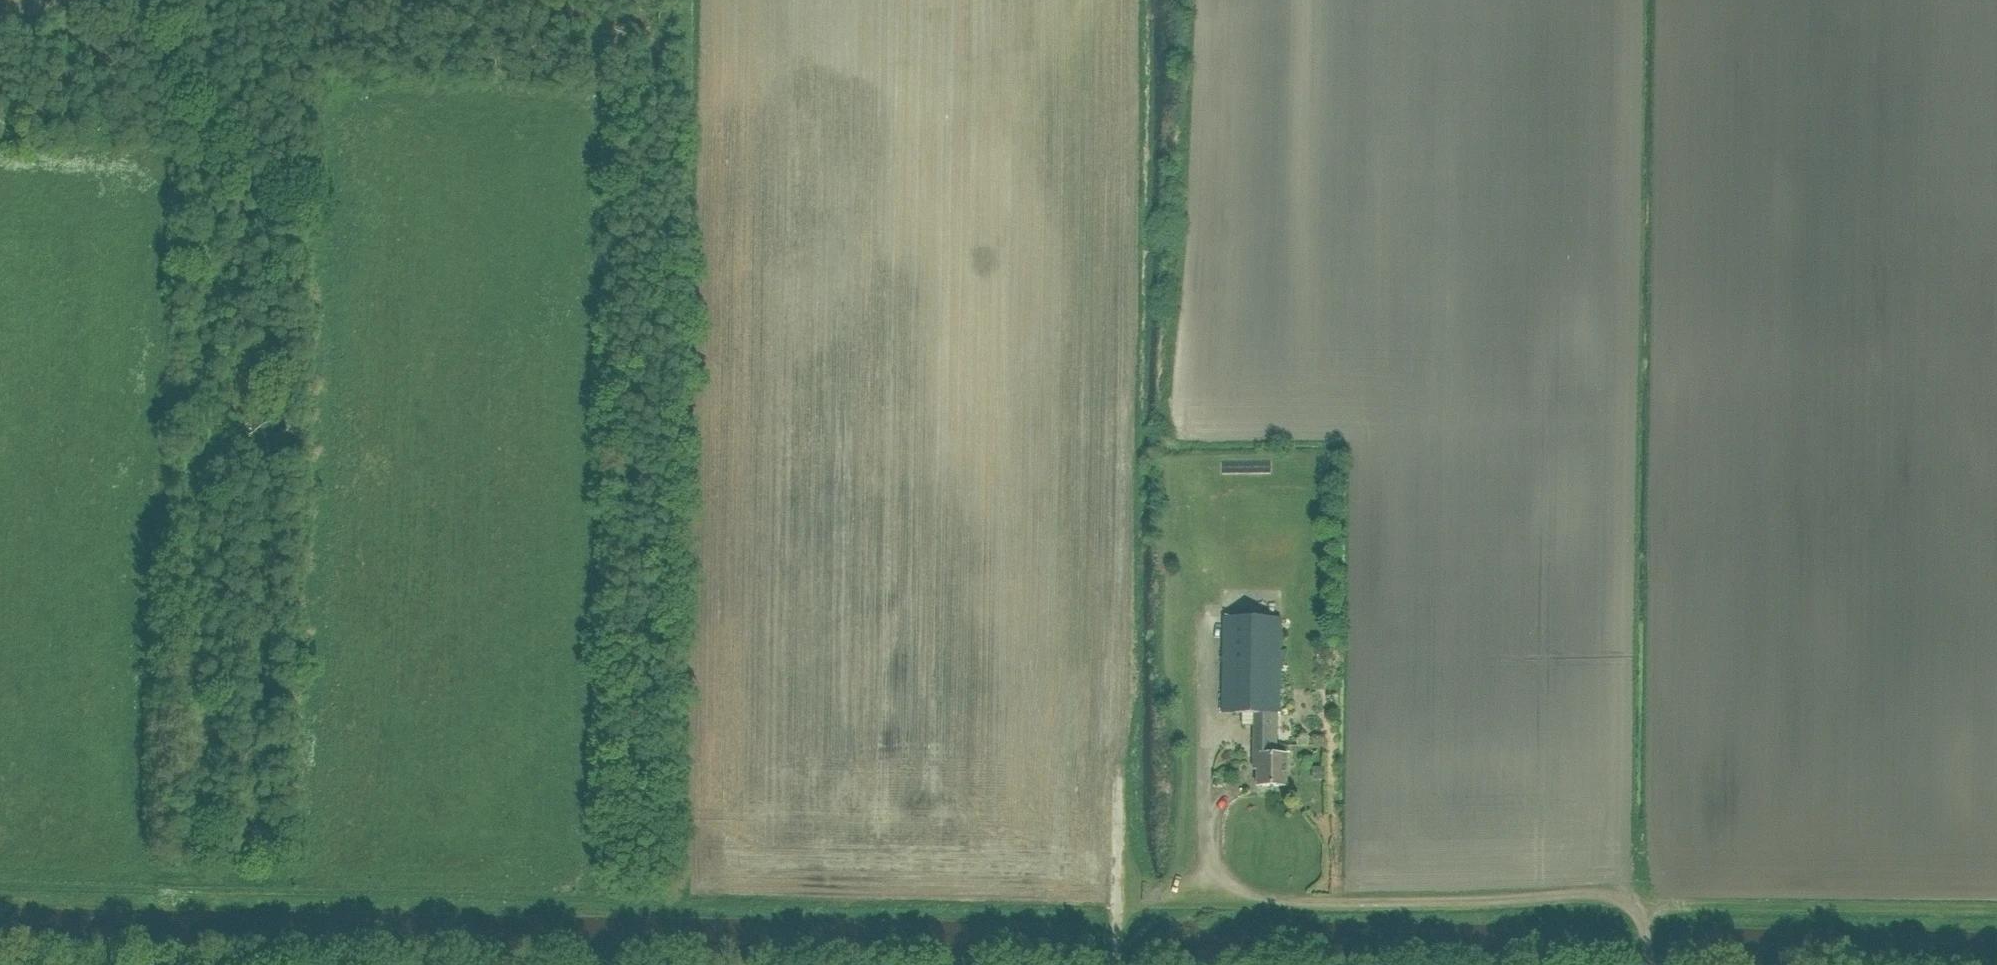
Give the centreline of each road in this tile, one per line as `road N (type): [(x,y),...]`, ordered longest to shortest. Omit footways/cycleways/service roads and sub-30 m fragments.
road 1 (track): [(1647,964),(1641,913),(1612,894),(1291,901),(1227,882),(1212,858),(1206,748)]

